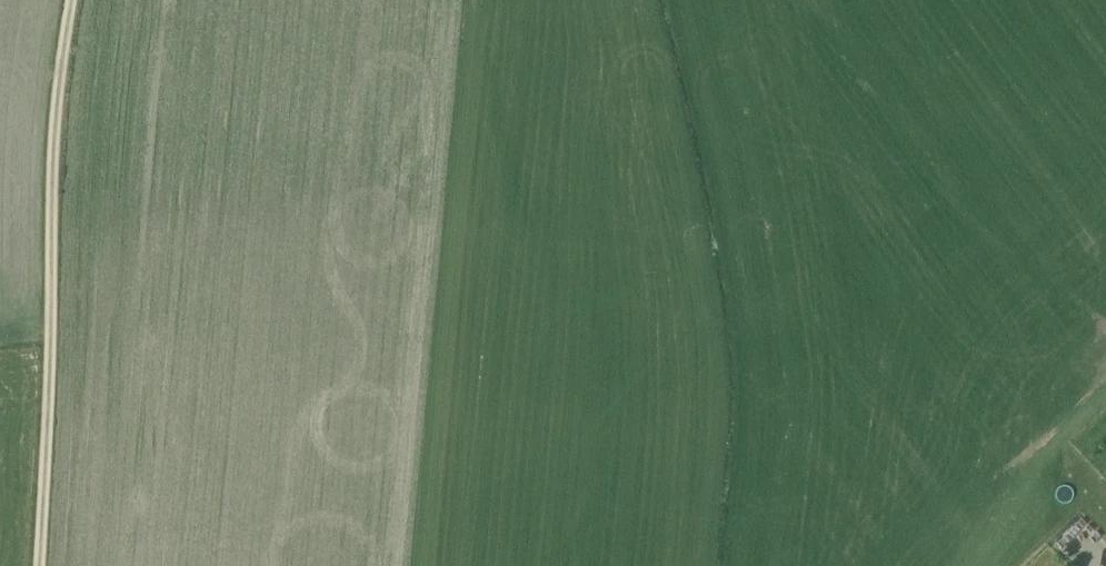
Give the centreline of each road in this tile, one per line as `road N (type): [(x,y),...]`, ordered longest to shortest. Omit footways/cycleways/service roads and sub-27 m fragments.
road 1 (unclassified): [(37,565),(55,135),(70,0)]

